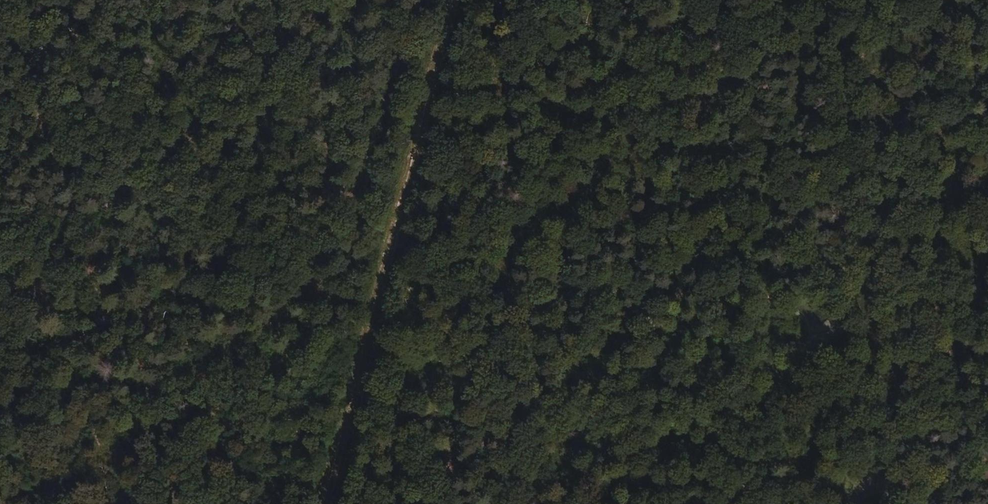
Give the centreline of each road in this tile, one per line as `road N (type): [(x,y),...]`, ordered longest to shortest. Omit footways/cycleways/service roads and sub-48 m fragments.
road 1 (track): [(453,0),(323,503)]

